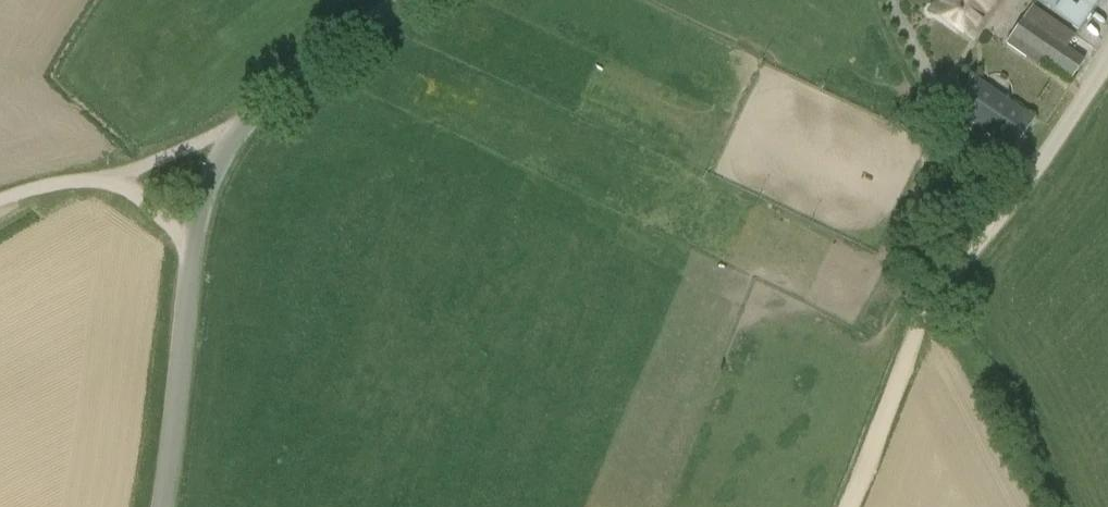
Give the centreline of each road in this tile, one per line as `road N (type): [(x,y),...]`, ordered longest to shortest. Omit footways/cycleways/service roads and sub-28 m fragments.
road 1 (unclassified): [(166,506),(193,249),(209,178),(238,123),(403,0)]
road 2 (track): [(846,506),(912,325),(1014,198),(1107,52)]
road 3 (track): [(238,123),(112,176),(0,200)]

